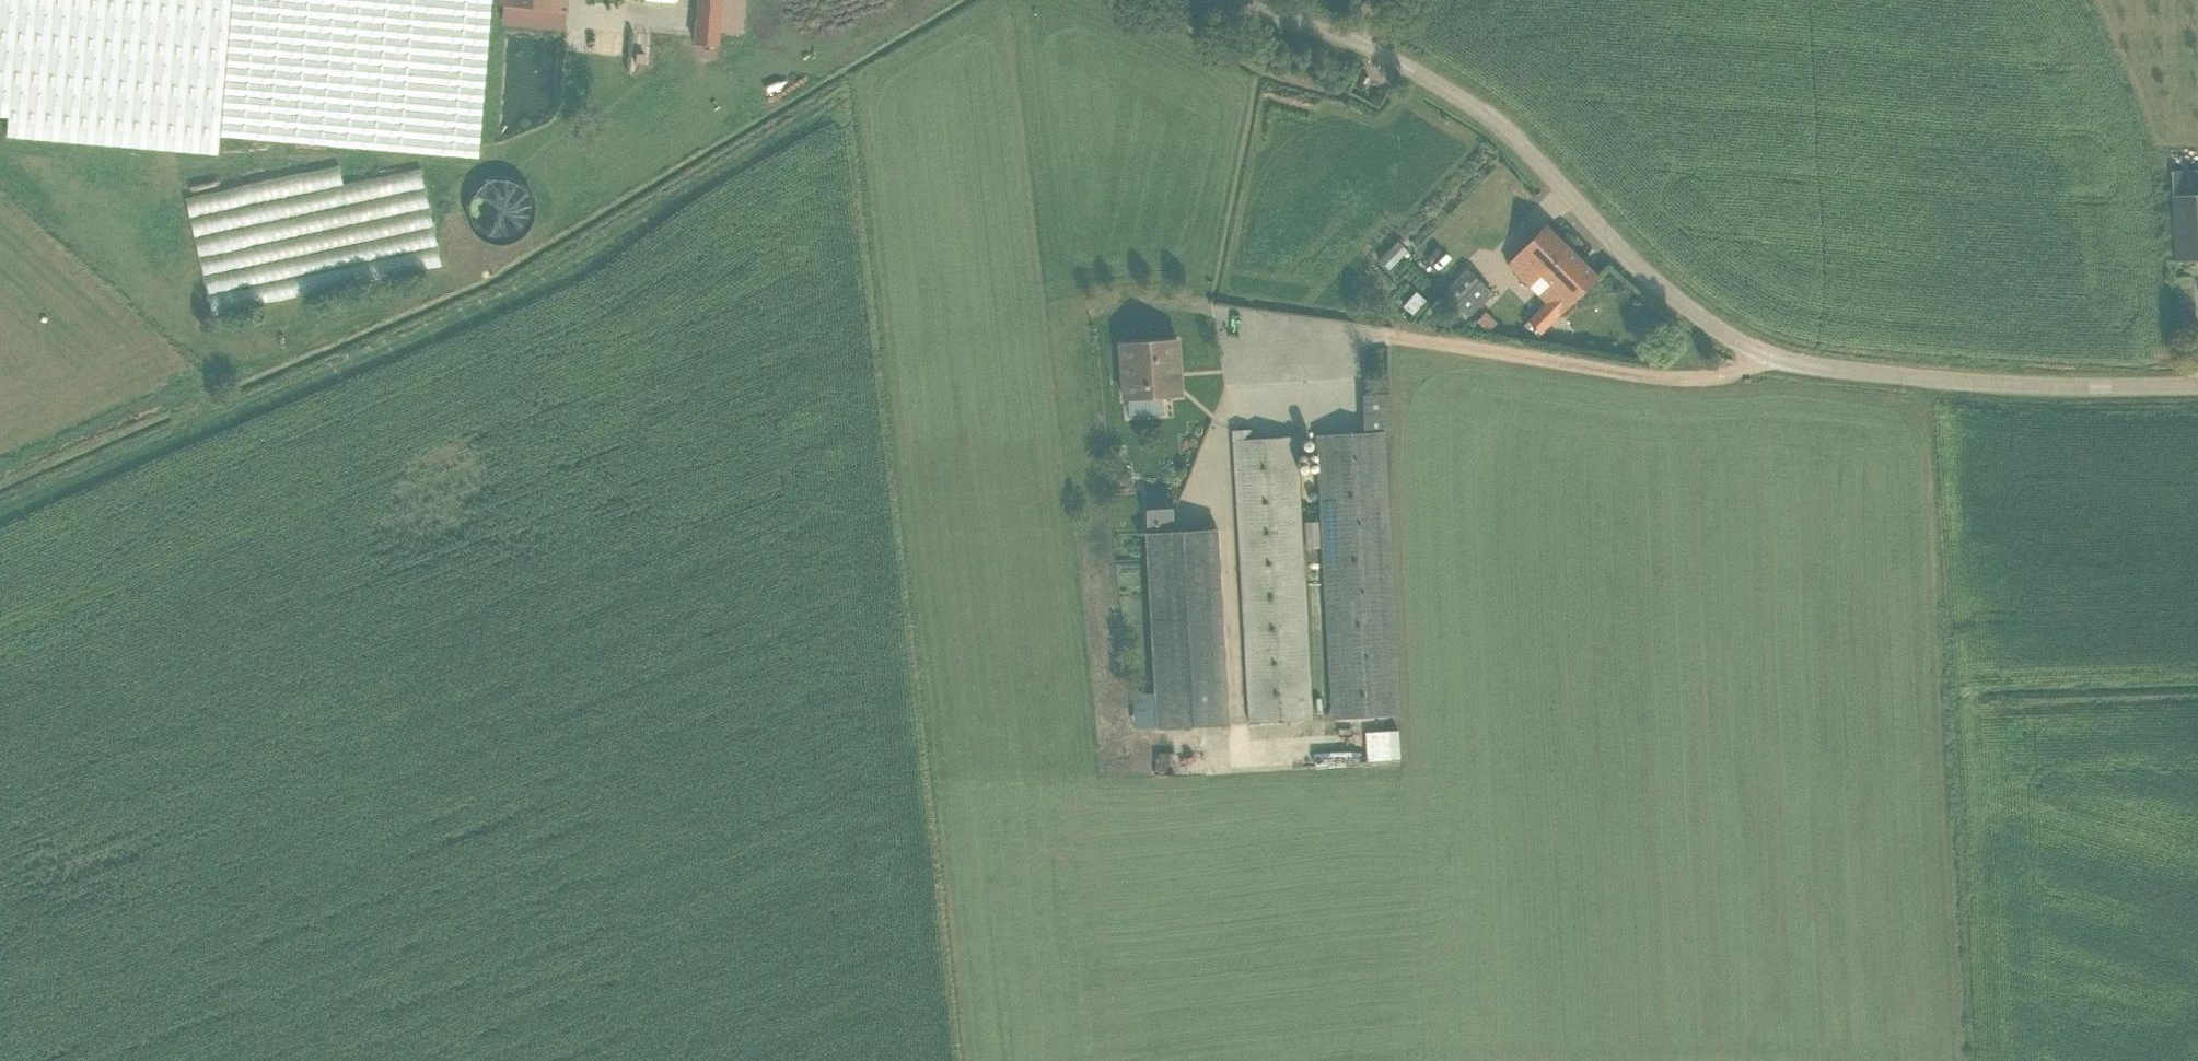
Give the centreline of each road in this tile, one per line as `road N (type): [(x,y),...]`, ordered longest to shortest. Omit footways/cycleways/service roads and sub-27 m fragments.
road 1 (unclassified): [(1232,0),(1429,79),(1480,110),(1660,289),(1761,354),(1921,376),(2197,387)]

